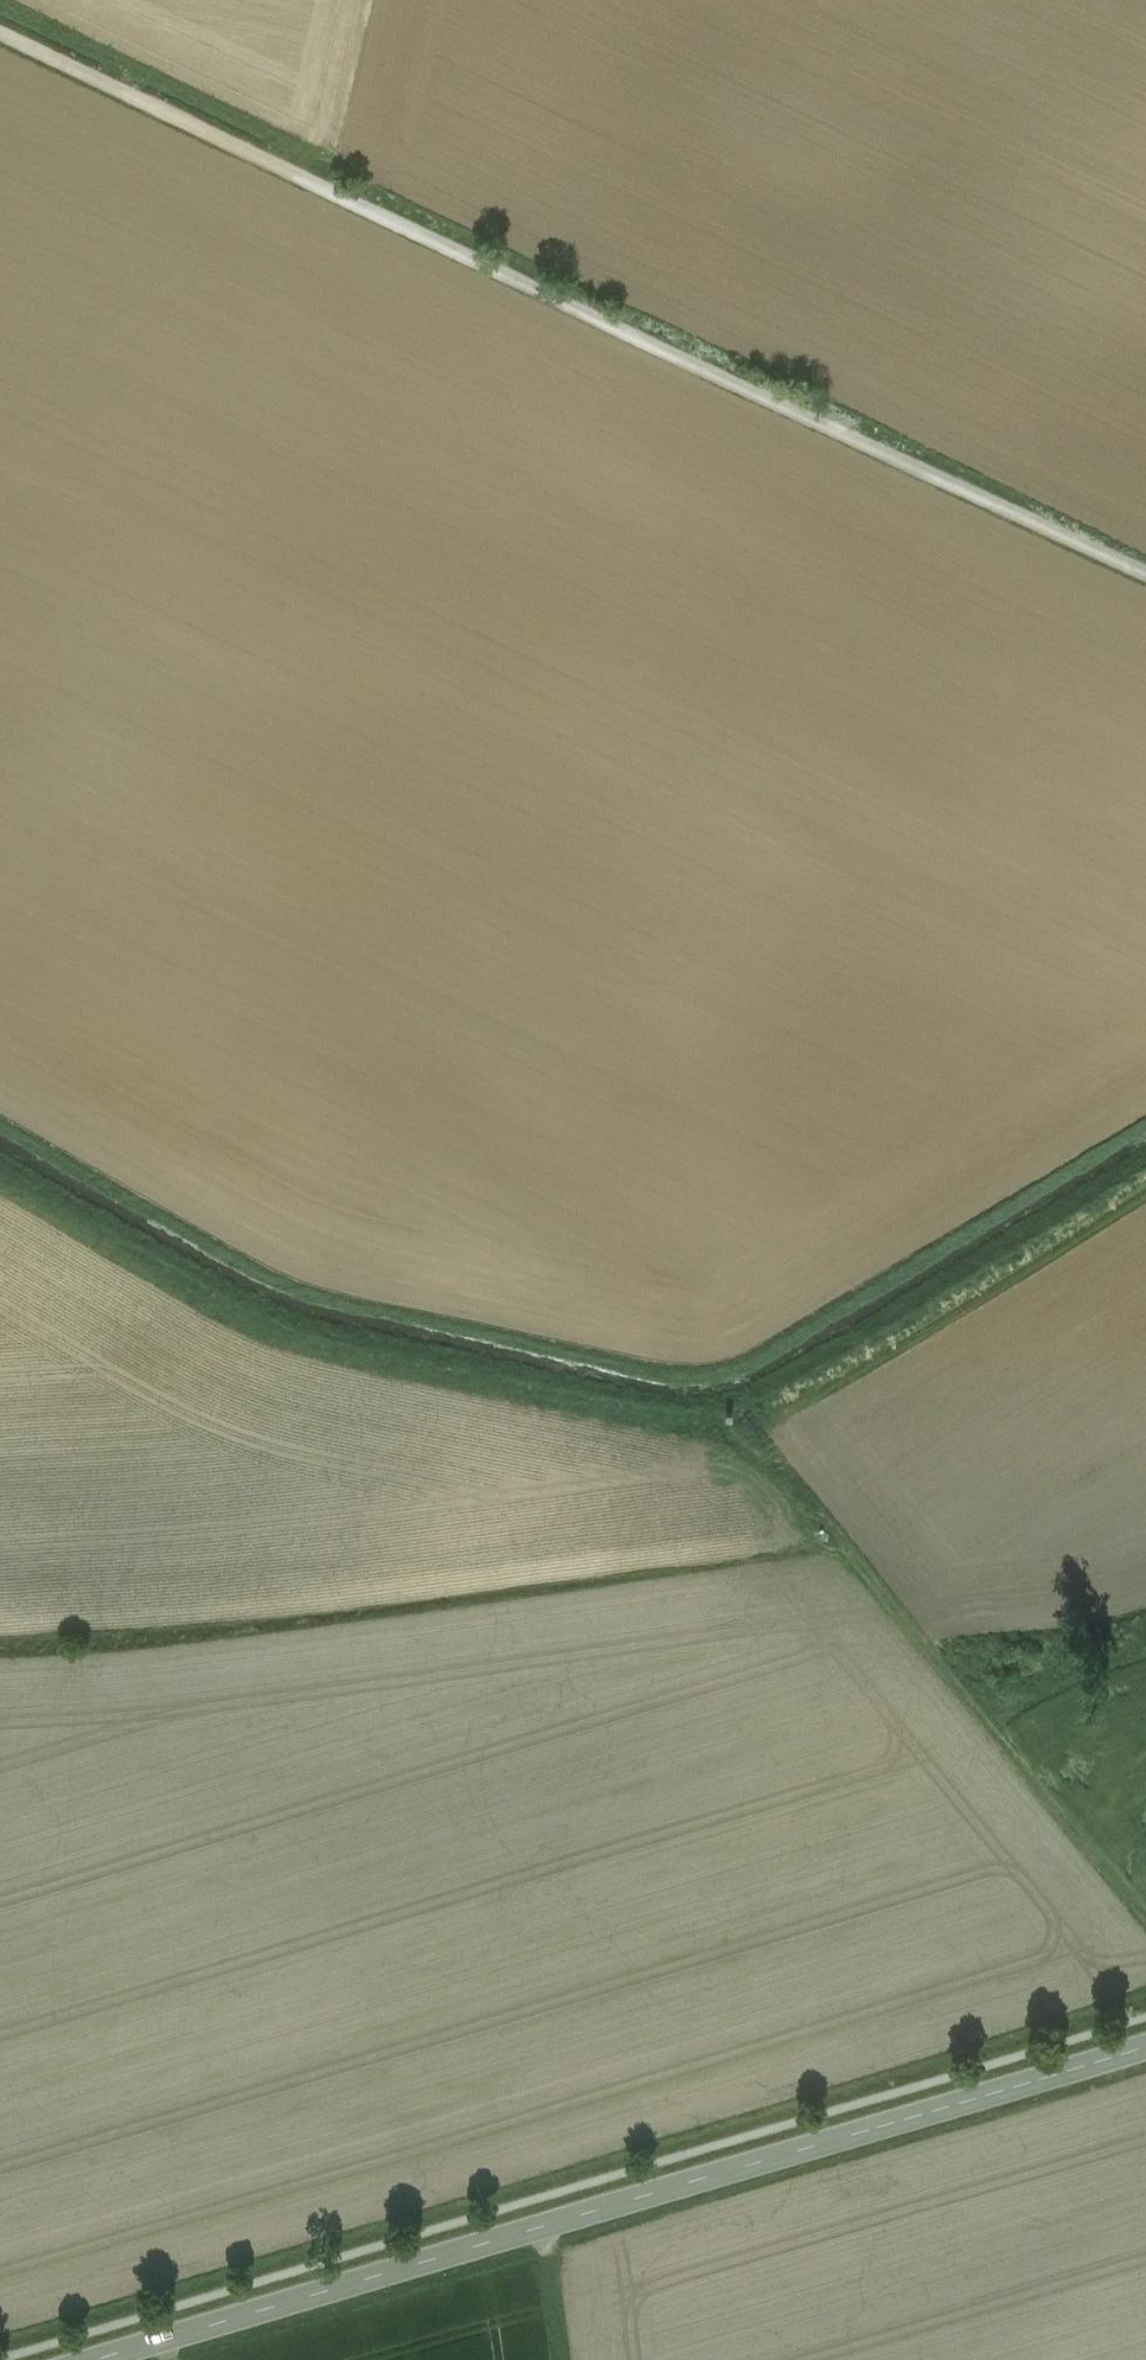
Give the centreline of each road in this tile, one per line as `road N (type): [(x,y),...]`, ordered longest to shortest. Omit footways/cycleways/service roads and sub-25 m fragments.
road 1 (track): [(0,26),(1145,565)]
road 2 (tertiary): [(86,2359),(1145,2043)]

